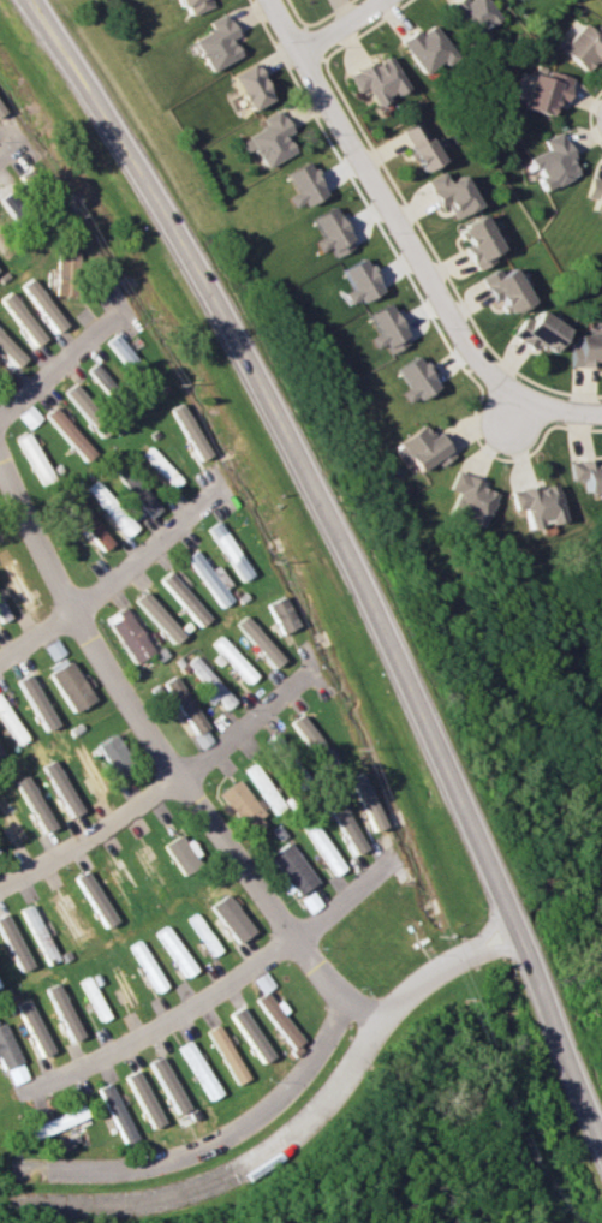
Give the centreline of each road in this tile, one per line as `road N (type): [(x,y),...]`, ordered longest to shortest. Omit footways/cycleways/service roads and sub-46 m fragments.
road 1 (primary): [(601,1145),(372,580),(239,309),(25,0)]
road 2 (residential): [(382,1020),(320,965),(123,686),(0,449)]
road 3 (residential): [(0,1200),(114,1201),(233,1173),(324,1098),(382,1020),(500,908)]
road 4 (residential): [(267,0),(458,335),(520,395)]
road 5 (residential): [(34,1085),(167,1020),(302,938),(398,858)]
road 6 (residential): [(350,995),(302,1076),(236,1130),(137,1162),(17,1163)]
road 7 (residential): [(0,884),(190,786),(318,669)]
road 8 (residential): [(0,657),(227,481)]
road 9 (residential): [(0,412),(127,305)]

